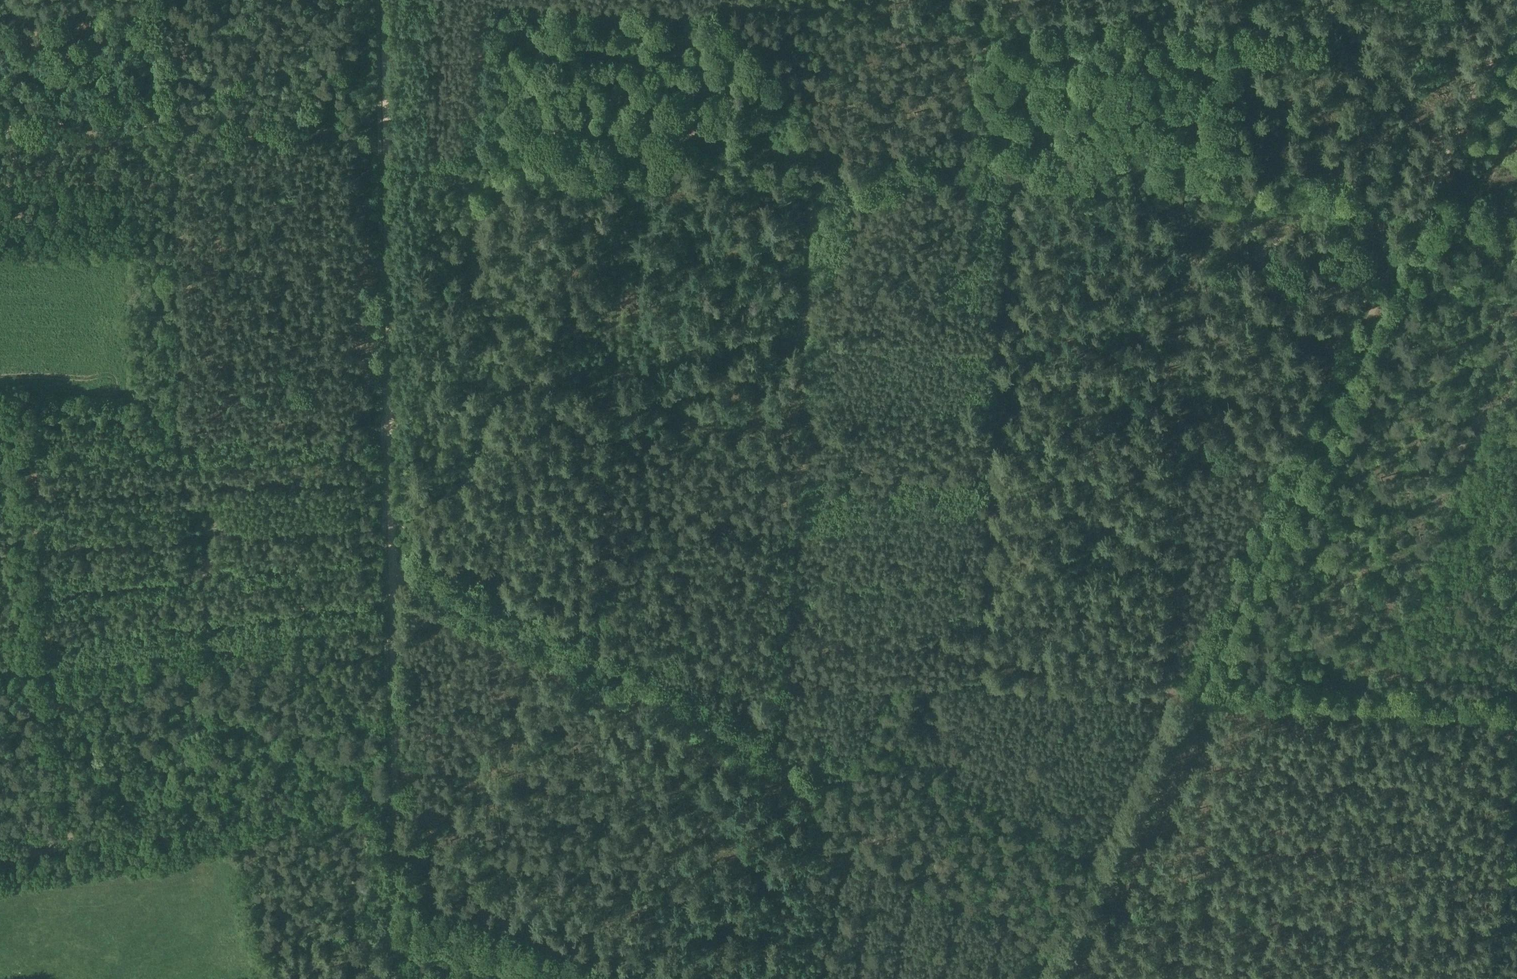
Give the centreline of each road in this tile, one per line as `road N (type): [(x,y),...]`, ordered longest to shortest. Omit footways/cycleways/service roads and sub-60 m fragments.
road 1 (track): [(1415,212),(382,154)]
road 2 (track): [(1493,46),(583,0)]
road 3 (track): [(1051,978),(1415,212)]
road 4 (track): [(1084,910),(387,547)]
road 5 (track): [(382,154),(390,785)]
road 6 (track): [(979,685),(1006,187)]
road 7 (track): [(624,166),(617,363),(589,654)]
road 8 (track): [(773,749),(786,680),(1187,699)]
road 9 (track): [(0,850),(390,785)]
road 10 (track): [(1493,978),(1516,690)]
road 11 (track): [(1415,212),(1515,0)]
road 12 (track): [(603,978),(386,902)]
road 13 (track): [(390,785),(393,978)]
road 14 (track): [(484,0),(473,124),(453,157)]
road 15 (track): [(379,0),(382,154)]

